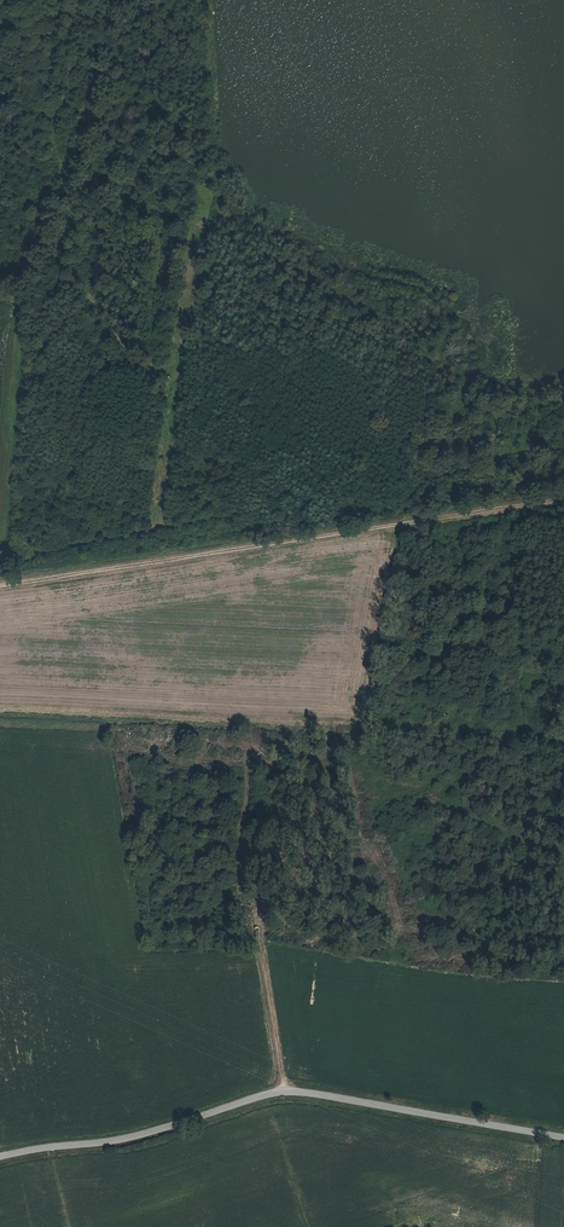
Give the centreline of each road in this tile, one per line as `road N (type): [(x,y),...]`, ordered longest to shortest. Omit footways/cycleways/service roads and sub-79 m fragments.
road 1 (unclassified): [(563,1142),(277,1095),(139,1140),(0,1158)]
road 2 (track): [(563,498),(0,585)]

